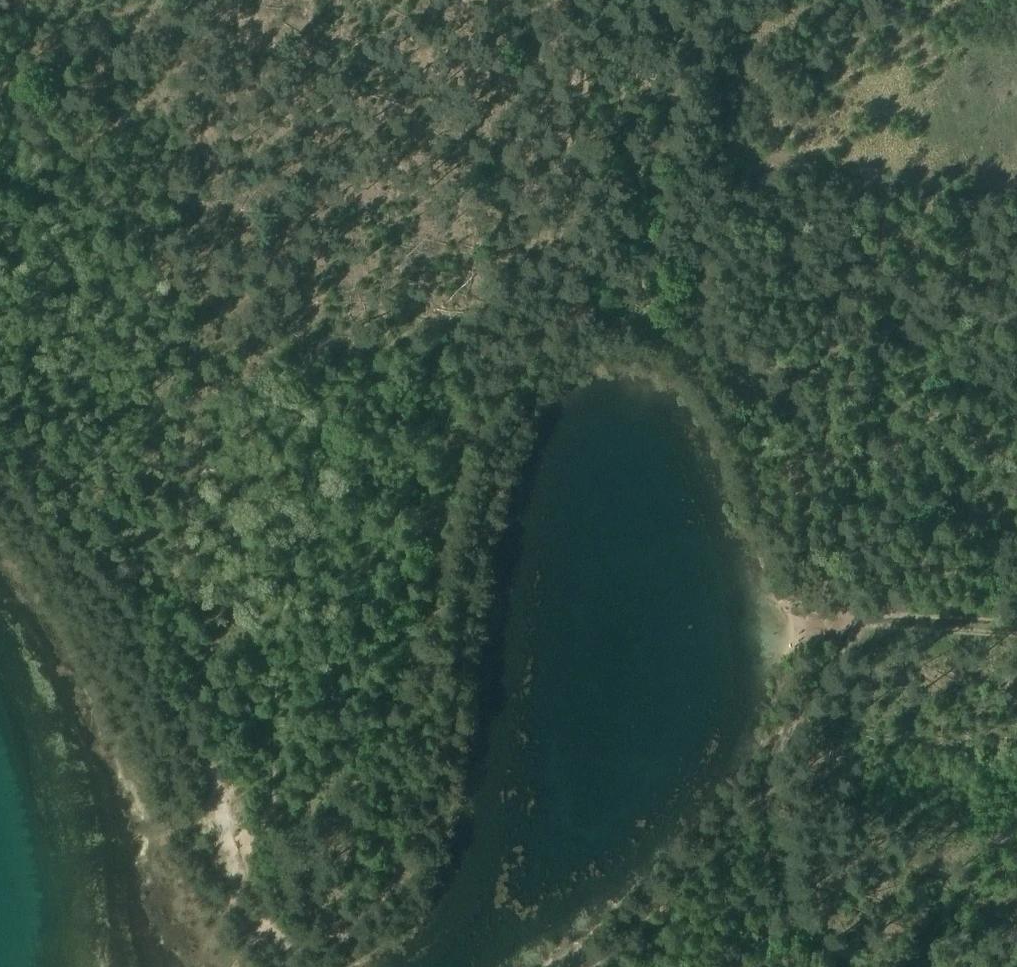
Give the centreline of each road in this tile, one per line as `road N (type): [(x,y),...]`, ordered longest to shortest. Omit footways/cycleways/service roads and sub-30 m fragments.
road 1 (track): [(857,622),(1016,632)]

